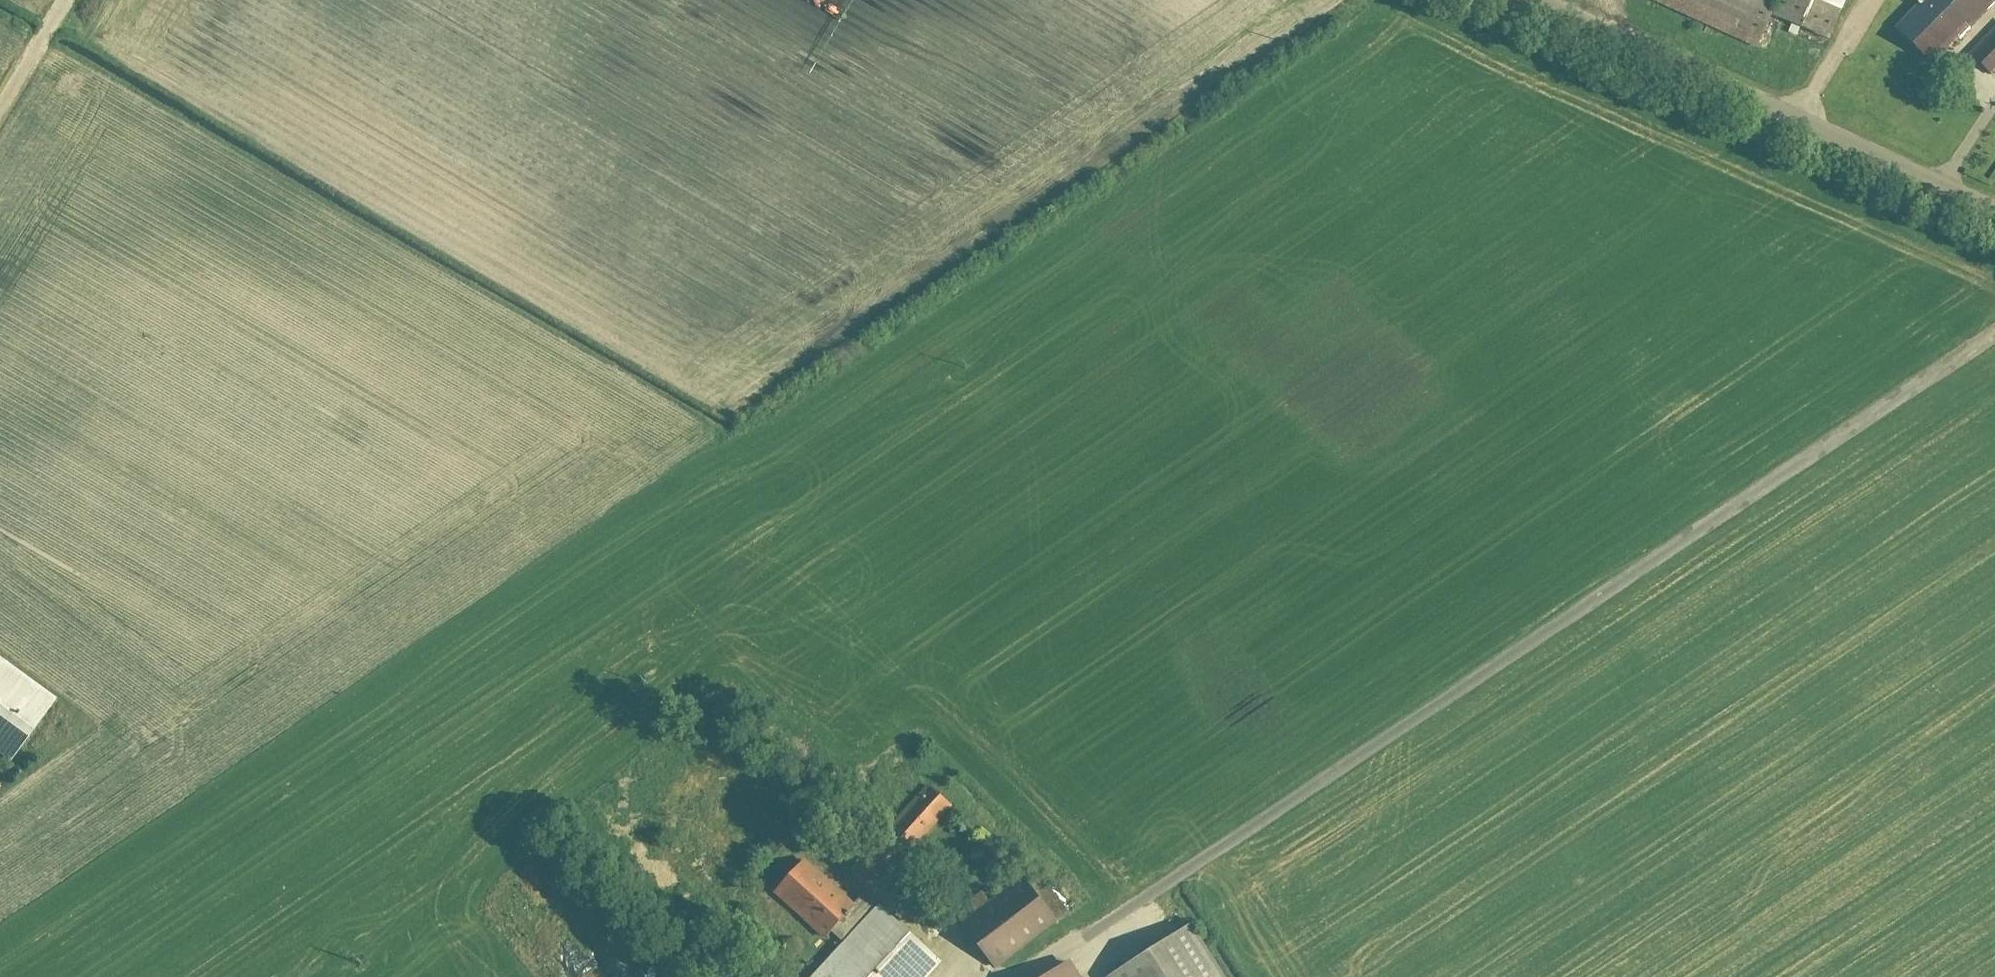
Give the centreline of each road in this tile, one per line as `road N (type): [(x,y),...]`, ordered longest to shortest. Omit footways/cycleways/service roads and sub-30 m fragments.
road 1 (residential): [(1540,0),(1994,209)]

